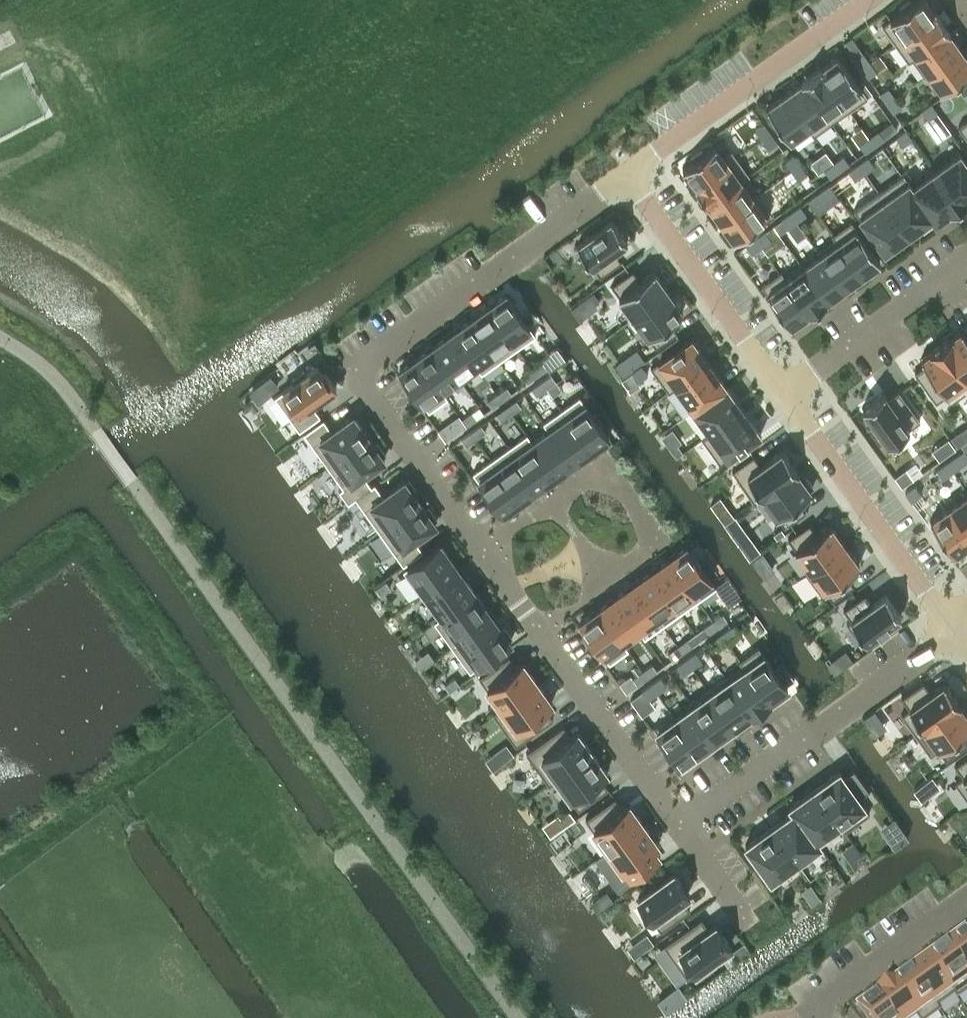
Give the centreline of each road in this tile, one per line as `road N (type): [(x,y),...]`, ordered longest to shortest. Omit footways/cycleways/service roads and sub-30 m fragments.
road 1 (residential): [(623,171),(350,370),(678,826)]
road 2 (residential): [(678,826),(950,626)]
road 3 (residential): [(864,0),(623,171)]
road 4 (residential): [(782,391),(950,626)]
road 5 (residential): [(623,171),(782,391)]
road 6 (residential): [(782,391),(966,260)]
road 7 (residential): [(814,1017),(808,1009),(966,899)]

